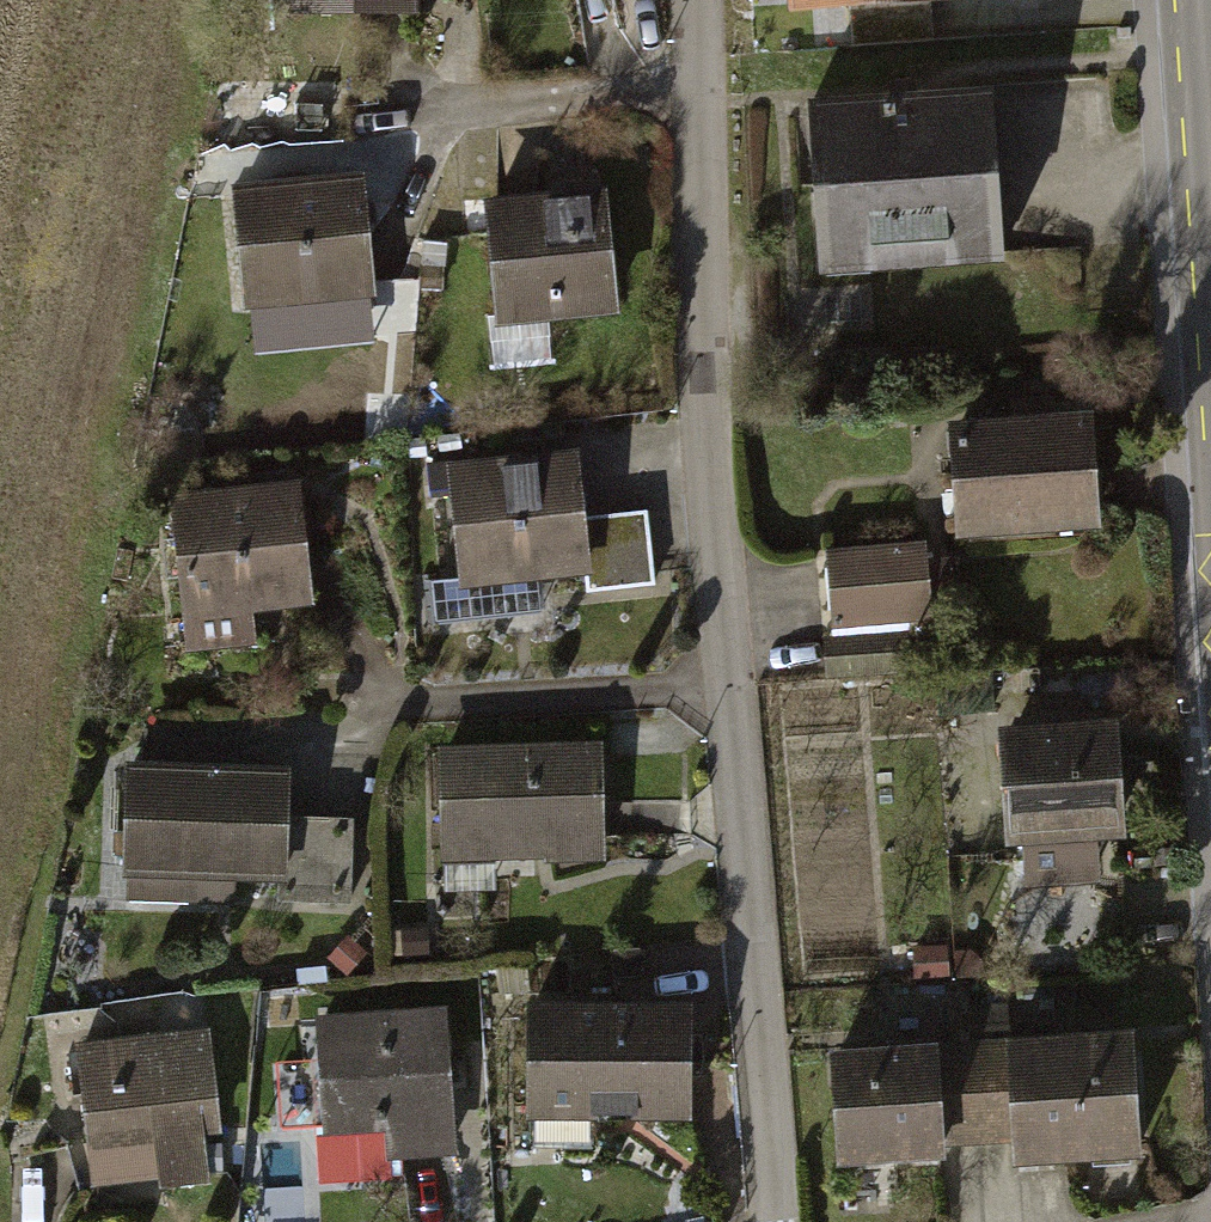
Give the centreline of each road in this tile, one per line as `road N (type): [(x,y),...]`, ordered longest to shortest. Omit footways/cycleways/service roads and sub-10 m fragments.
road 1 (residential): [(770,1221),(694,0)]

